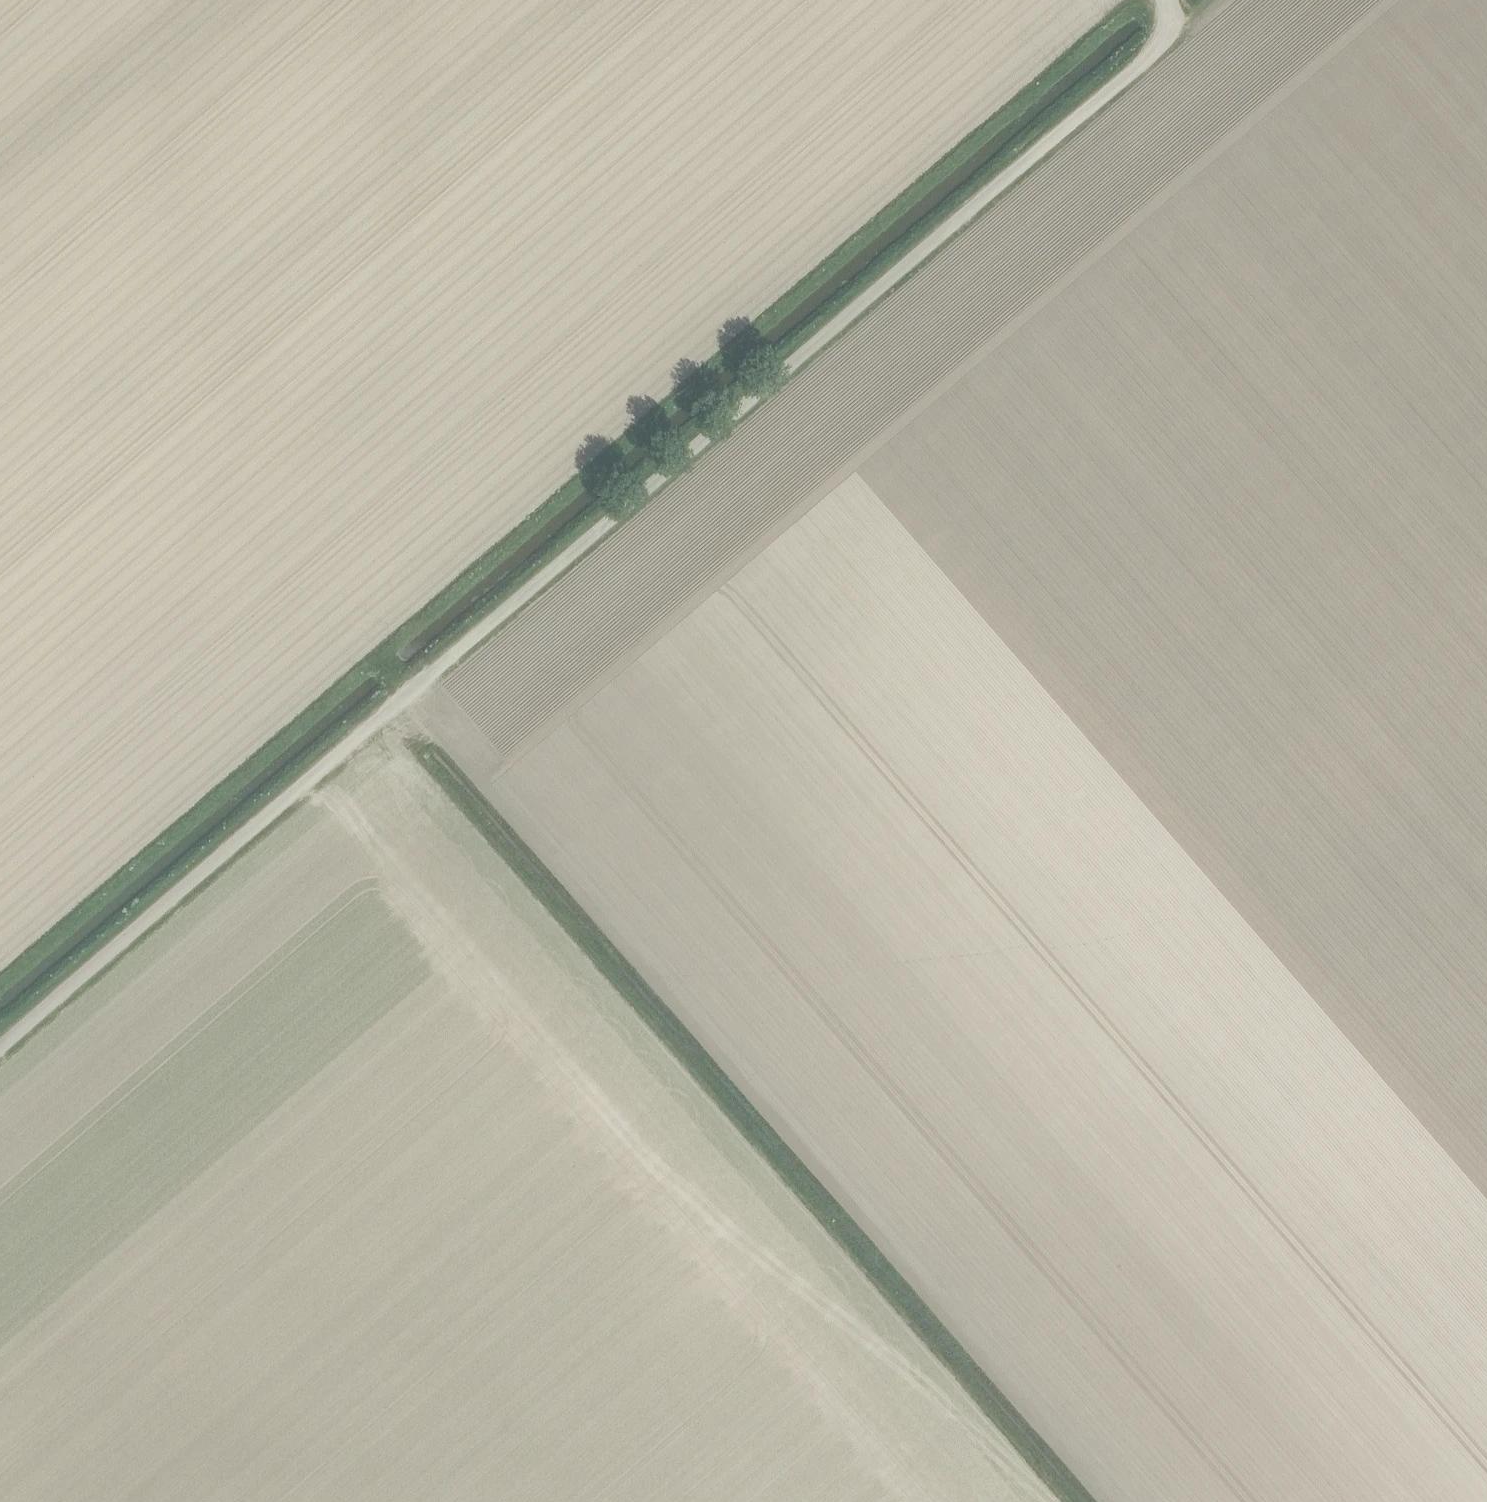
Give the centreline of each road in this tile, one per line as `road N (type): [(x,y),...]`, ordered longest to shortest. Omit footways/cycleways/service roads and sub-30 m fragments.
road 1 (unclassified): [(0,1049),(1159,46),(1171,19),(1166,0)]

